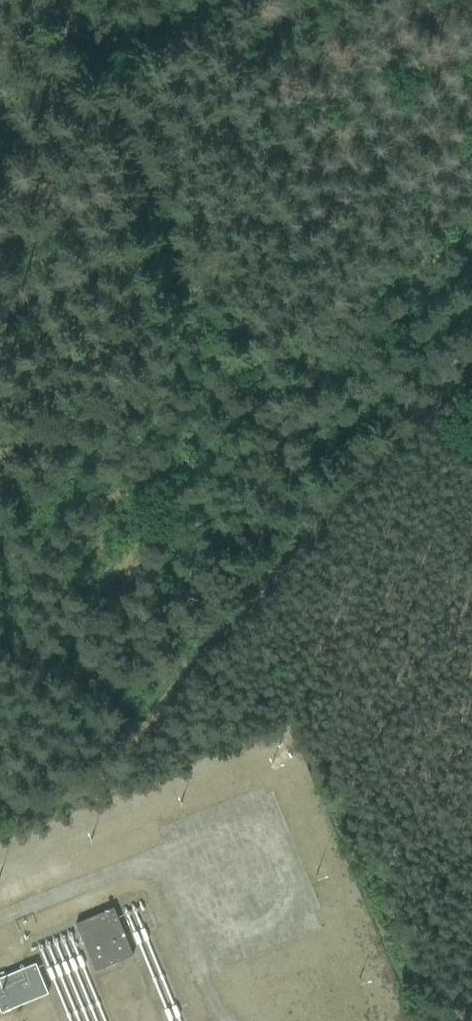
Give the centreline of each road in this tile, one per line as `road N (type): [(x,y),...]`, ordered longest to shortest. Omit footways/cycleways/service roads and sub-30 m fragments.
road 1 (track): [(471,383),(207,633),(88,775),(0,810)]

